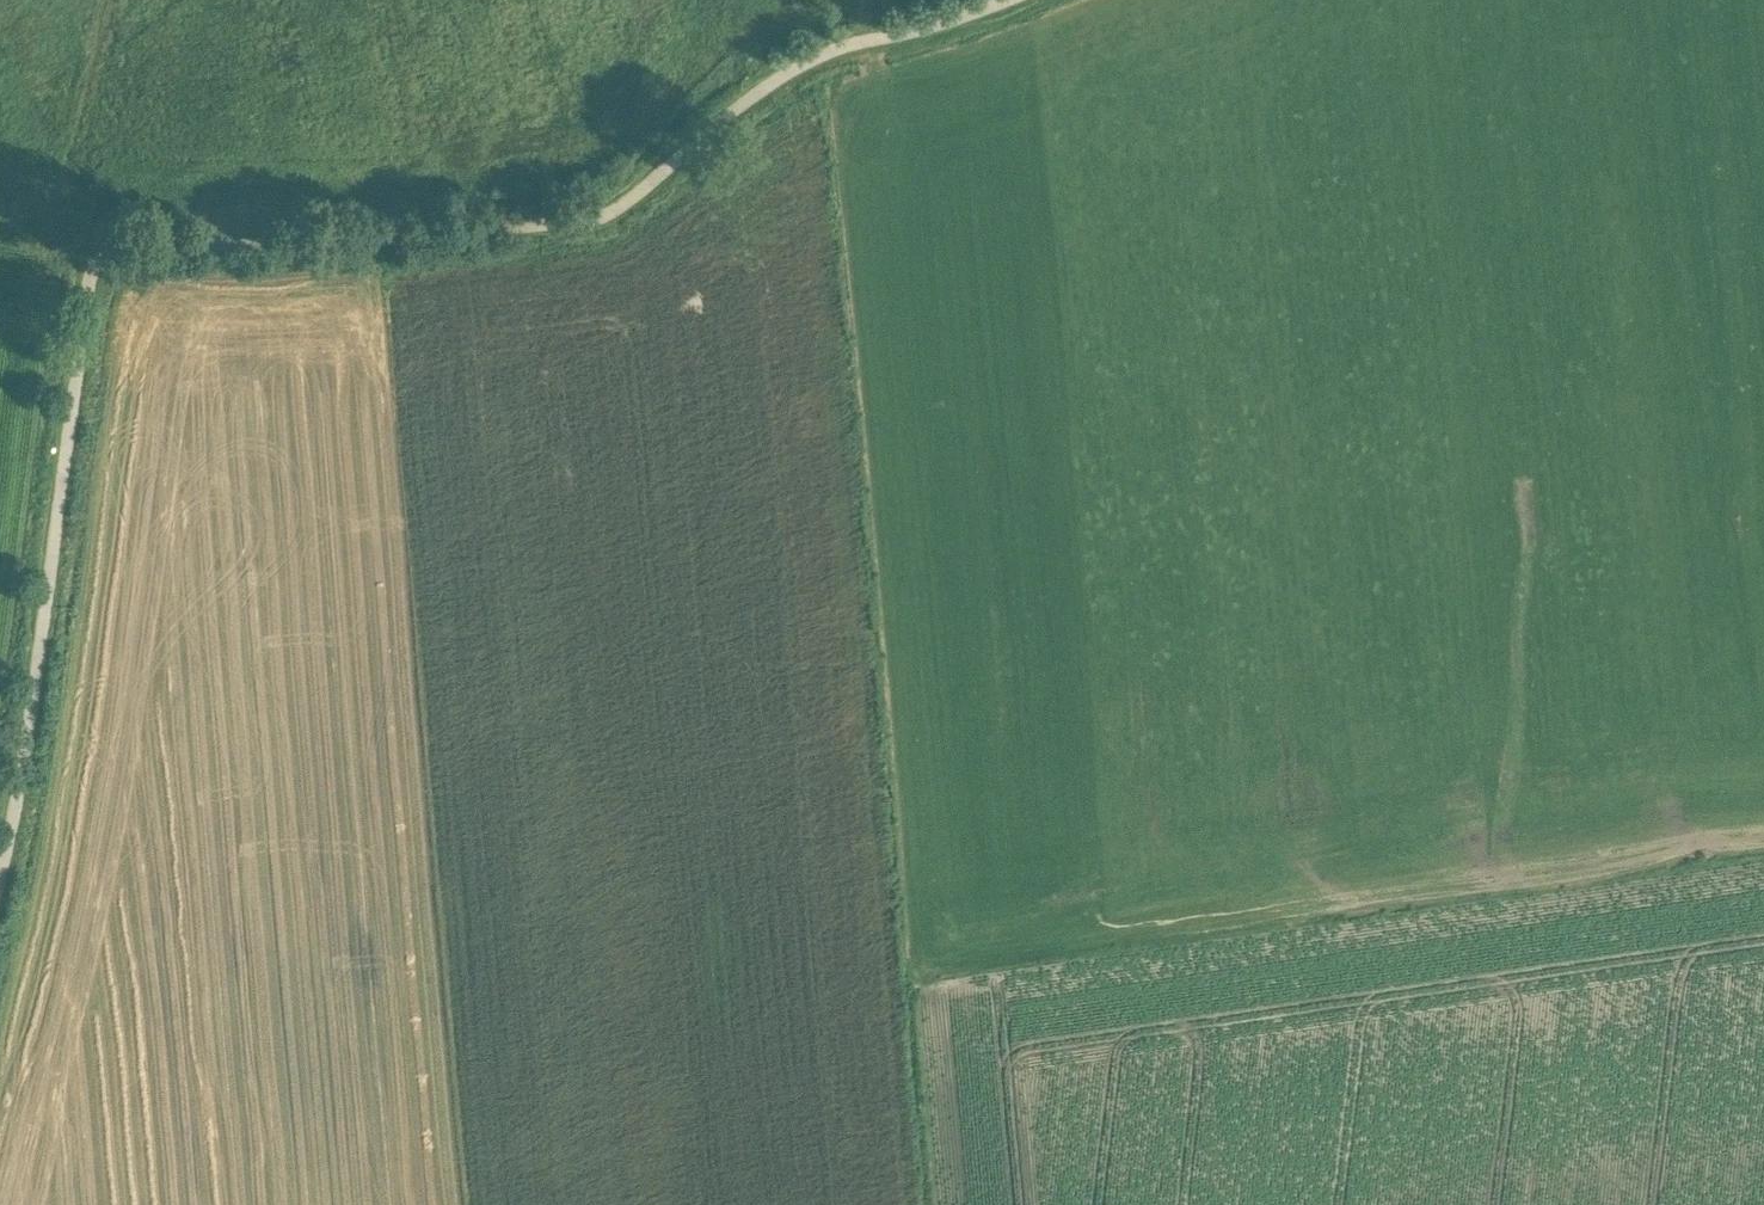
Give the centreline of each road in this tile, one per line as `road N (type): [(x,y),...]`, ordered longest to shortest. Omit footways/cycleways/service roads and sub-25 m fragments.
road 1 (track): [(1763,844),(1488,884)]

